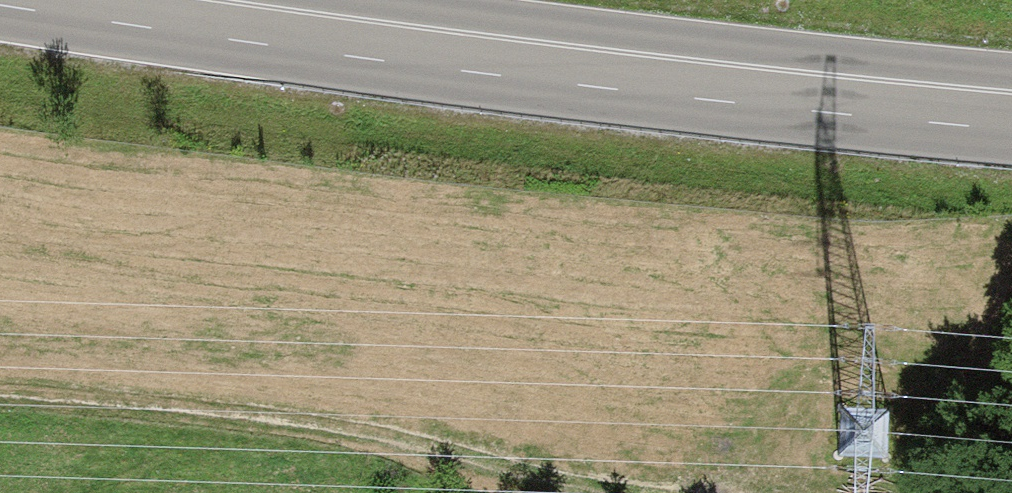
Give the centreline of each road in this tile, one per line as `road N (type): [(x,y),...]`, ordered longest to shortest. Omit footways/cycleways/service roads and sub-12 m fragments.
road 1 (trunk): [(122,0),(382,40),(1011,106)]
road 2 (track): [(0,381),(643,456),(758,374)]

